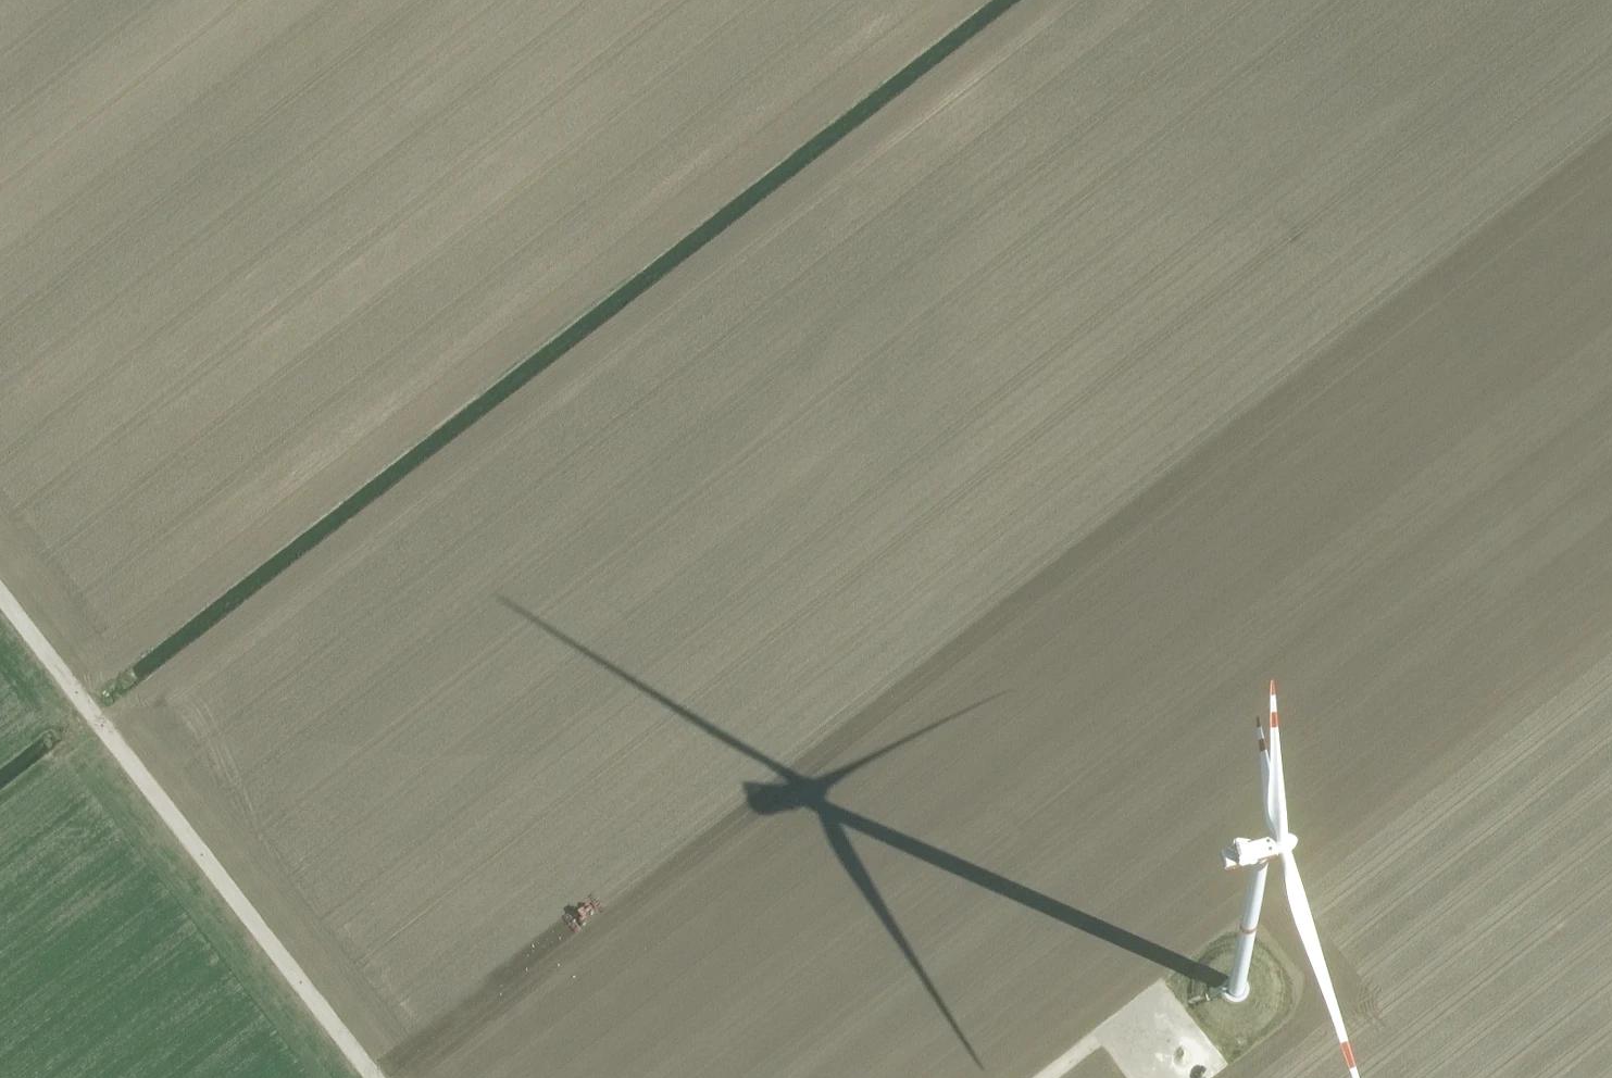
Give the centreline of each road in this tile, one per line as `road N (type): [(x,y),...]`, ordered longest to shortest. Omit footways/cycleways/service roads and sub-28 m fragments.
road 1 (track): [(1047,1077),(1170,981)]

